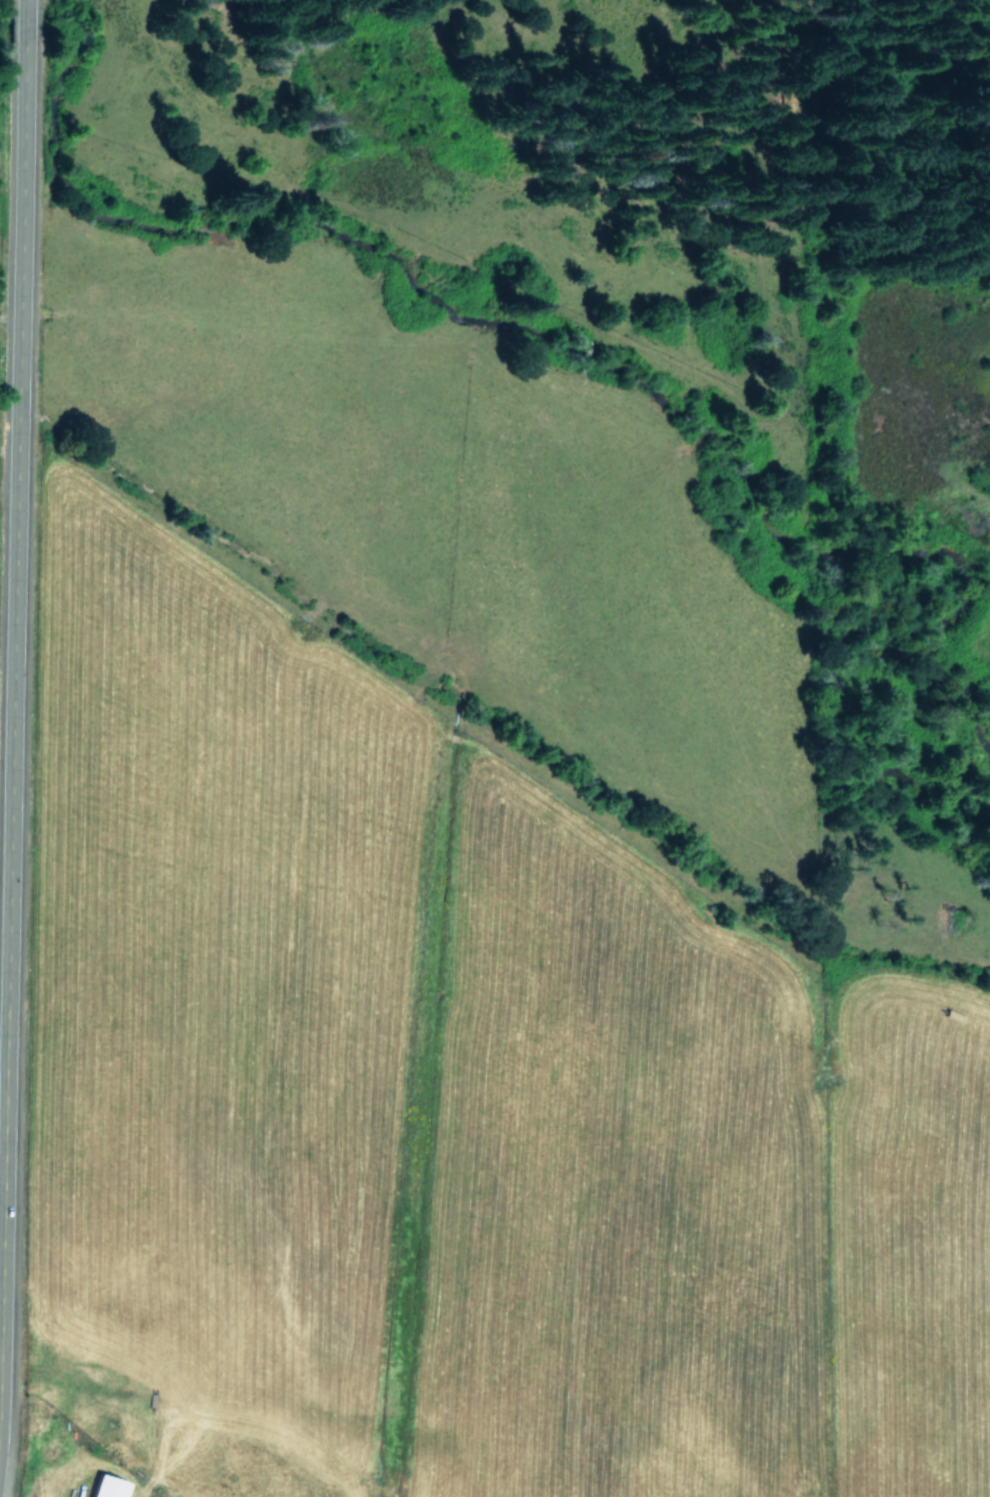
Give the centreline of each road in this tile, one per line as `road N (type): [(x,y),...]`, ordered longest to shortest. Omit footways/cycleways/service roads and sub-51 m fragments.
road 1 (tertiary): [(27,0),(0,1233)]

